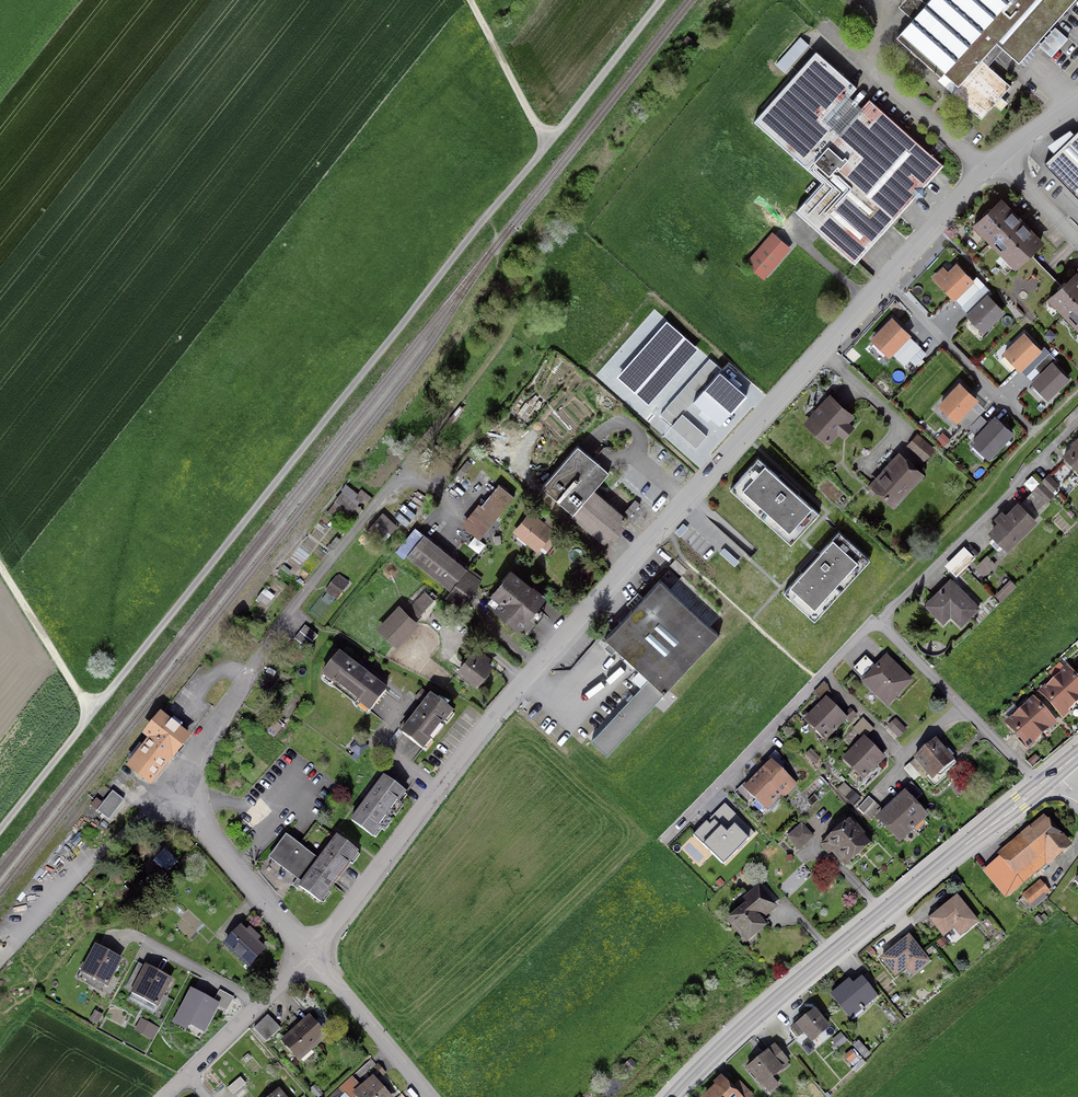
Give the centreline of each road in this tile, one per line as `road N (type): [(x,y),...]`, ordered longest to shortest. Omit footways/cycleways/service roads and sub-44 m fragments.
road 1 (track): [(0,827),(660,0)]
road 2 (residential): [(884,278),(481,731),(309,956)]
road 3 (primary): [(1040,786),(757,1015),(674,1096)]
road 4 (track): [(580,226),(758,0)]
road 5 (residential): [(1077,420),(879,626)]
road 6 (residential): [(1040,786),(879,626)]
road 7 (residential): [(984,170),(820,25)]
road 8 (residential): [(879,626),(864,631),(728,780)]
road 9 (residential): [(1035,433),(884,278)]
road 10 (residential): [(309,956),(178,785)]
road 11 (residential): [(428,1096),(309,956)]
road 12 (track): [(0,561),(93,710)]
road 13 (track): [(438,427),(508,329),(507,281)]
road 14 (residential): [(309,956),(190,1066)]
road 15 (track): [(550,140),(536,128),(471,0)]
road 16 (residential): [(984,170),(884,278)]

